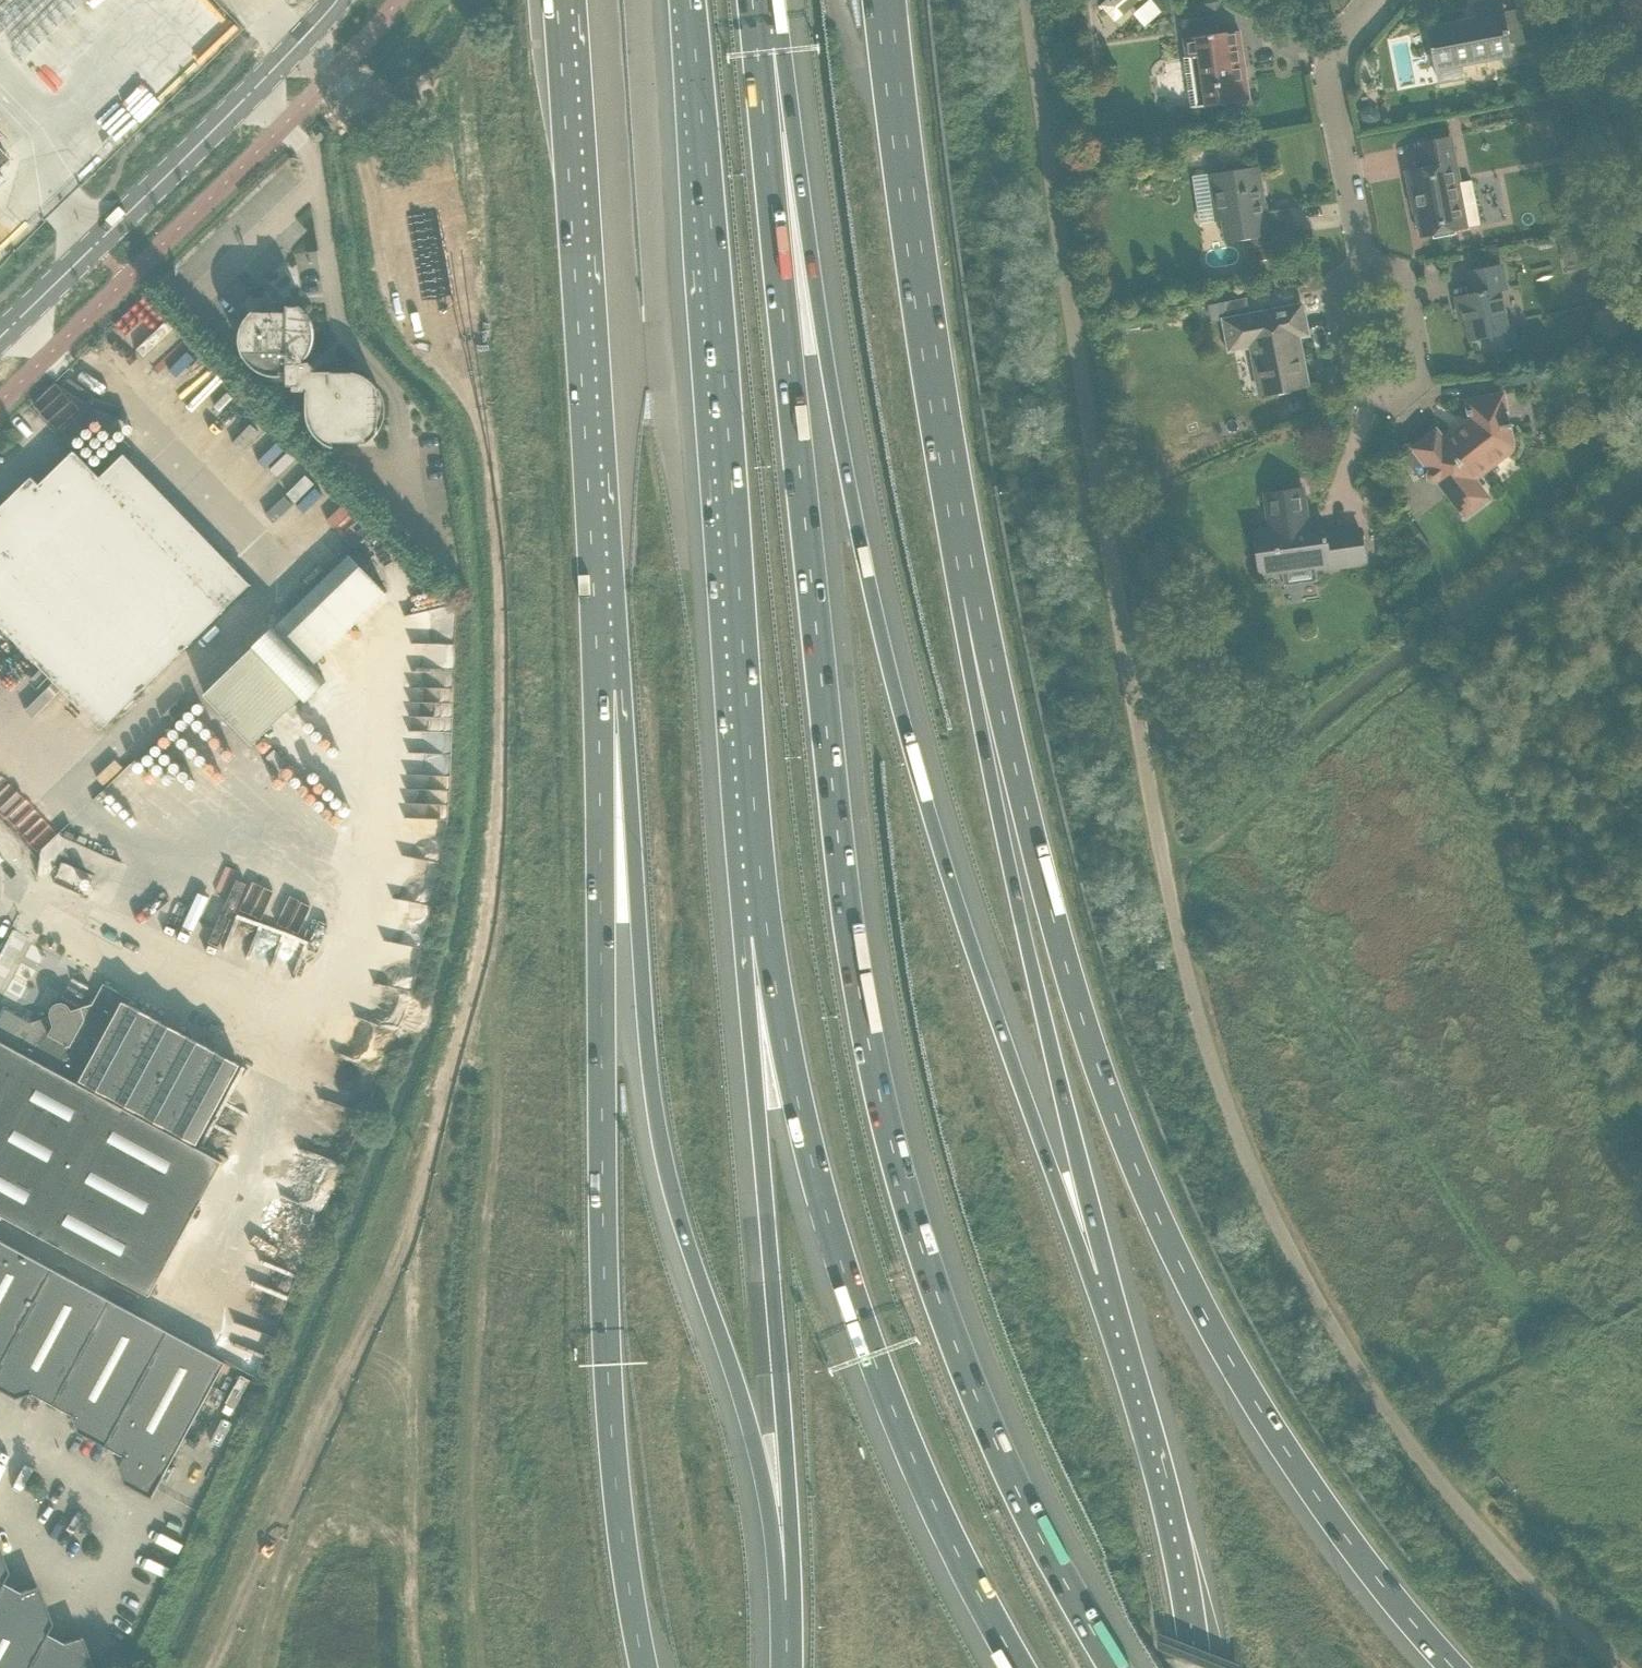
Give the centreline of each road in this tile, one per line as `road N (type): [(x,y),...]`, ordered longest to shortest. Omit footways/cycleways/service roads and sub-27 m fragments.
road 1 (unclassified): [(1618,1667),(1421,1463),(1315,1305),(1238,1142),(1191,1011),(1163,875),(1029,0)]
road 2 (track): [(299,42),(333,76),(415,204),(433,311),(485,436),(502,602),(504,767),(480,966),(435,1127),(199,1667)]
road 3 (motorway): [(1114,1667),(1031,1527),(984,1420),(931,1284),(869,1057),(815,639),(754,31)]
road 4 (motorway): [(1098,1274),(1033,1126),(904,726),(846,462),(788,133),(754,31)]
road 5 (trunk): [(1449,1667),(1348,1547),(1262,1418),(1148,1204),(1073,997),(972,590)]
road 6 (trunk): [(605,689),(608,1391),(645,1667)]
road 7 (motorway): [(690,0),(767,935)]
road 8 (motorway): [(605,689),(659,1142),(753,1437),(785,1600)]
road 9 (motorway): [(767,935),(819,1193),(865,1340),(937,1514),(1019,1667)]
road 10 (motorway): [(1098,1274),(1096,1230),(1021,917),(972,590)]
road 11 (trunk): [(564,0),(605,689)]
road 12 (motorway): [(767,935),(757,1111),(788,1491),(785,1600)]
road 13 (trunk): [(972,590),(942,443),(883,0)]
road 14 (tertiary): [(0,337),(335,0)]
road 15 (motorway): [(1199,1667),(1164,1482),(1098,1274)]
road 16 (residential): [(1362,261),(1399,273),(1408,287),(1418,382),(1386,402),(1356,387),(1338,294)]
road 17 (residential): [(1362,261),(1327,62),(1376,0)]

